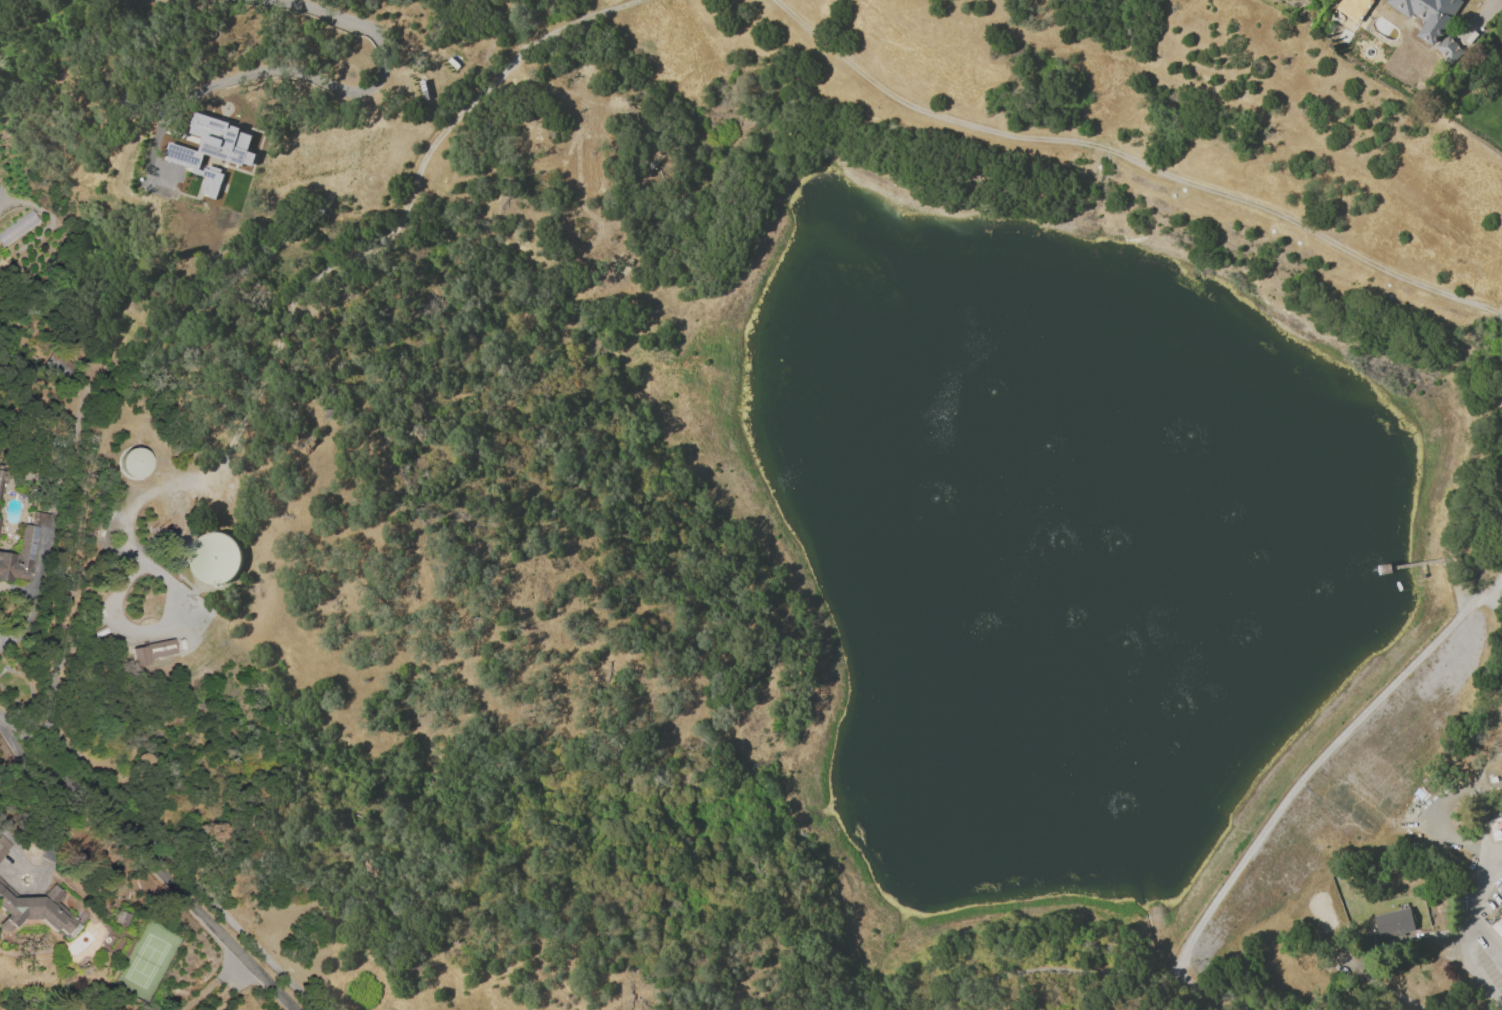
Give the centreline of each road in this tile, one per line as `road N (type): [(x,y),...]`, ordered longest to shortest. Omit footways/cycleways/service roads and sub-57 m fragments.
road 1 (track): [(774,0),(878,90),(911,106),(1006,136),(1099,146),(1288,219),(1383,270),(1501,317)]
road 2 (track): [(209,477),(296,295),(314,275),(385,239),(428,148),(504,70),(575,18),(634,0)]
road 3 (track): [(1501,580),(1290,790),(1177,957),(1178,976)]
road 4 (residential): [(292,1009),(0,715)]

